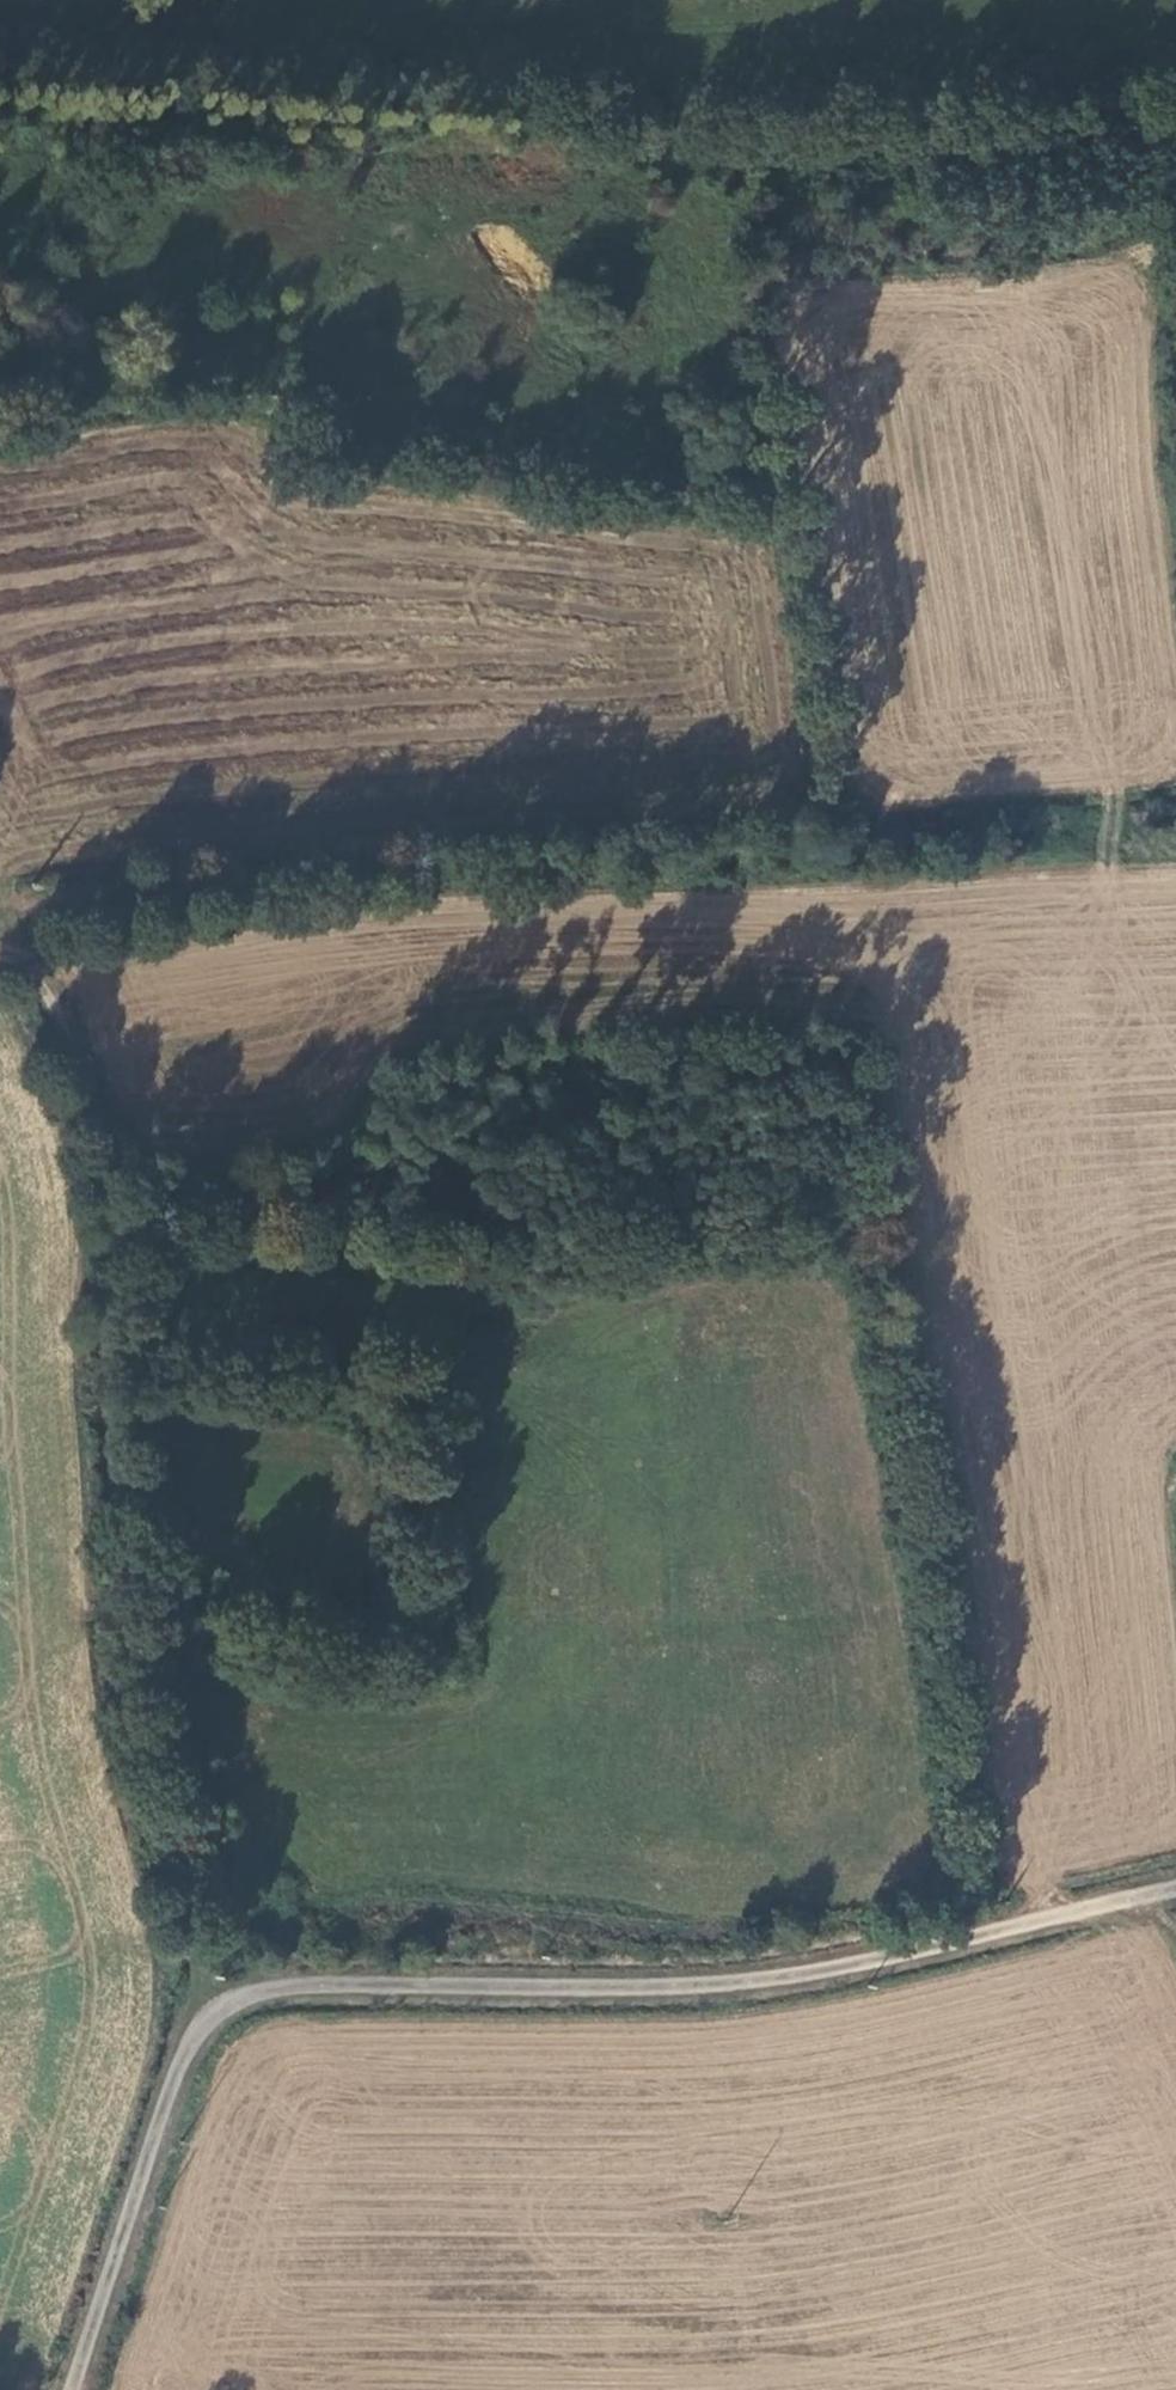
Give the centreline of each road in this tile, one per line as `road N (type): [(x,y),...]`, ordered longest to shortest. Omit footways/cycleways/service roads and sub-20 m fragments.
road 1 (unclassified): [(72,2389),(170,2089),(203,2027),(229,2004),(313,1985),(719,1985),(872,1961),(1175,1889)]
road 2 (track): [(0,961),(24,961),(42,995),(90,1089),(111,1166)]

